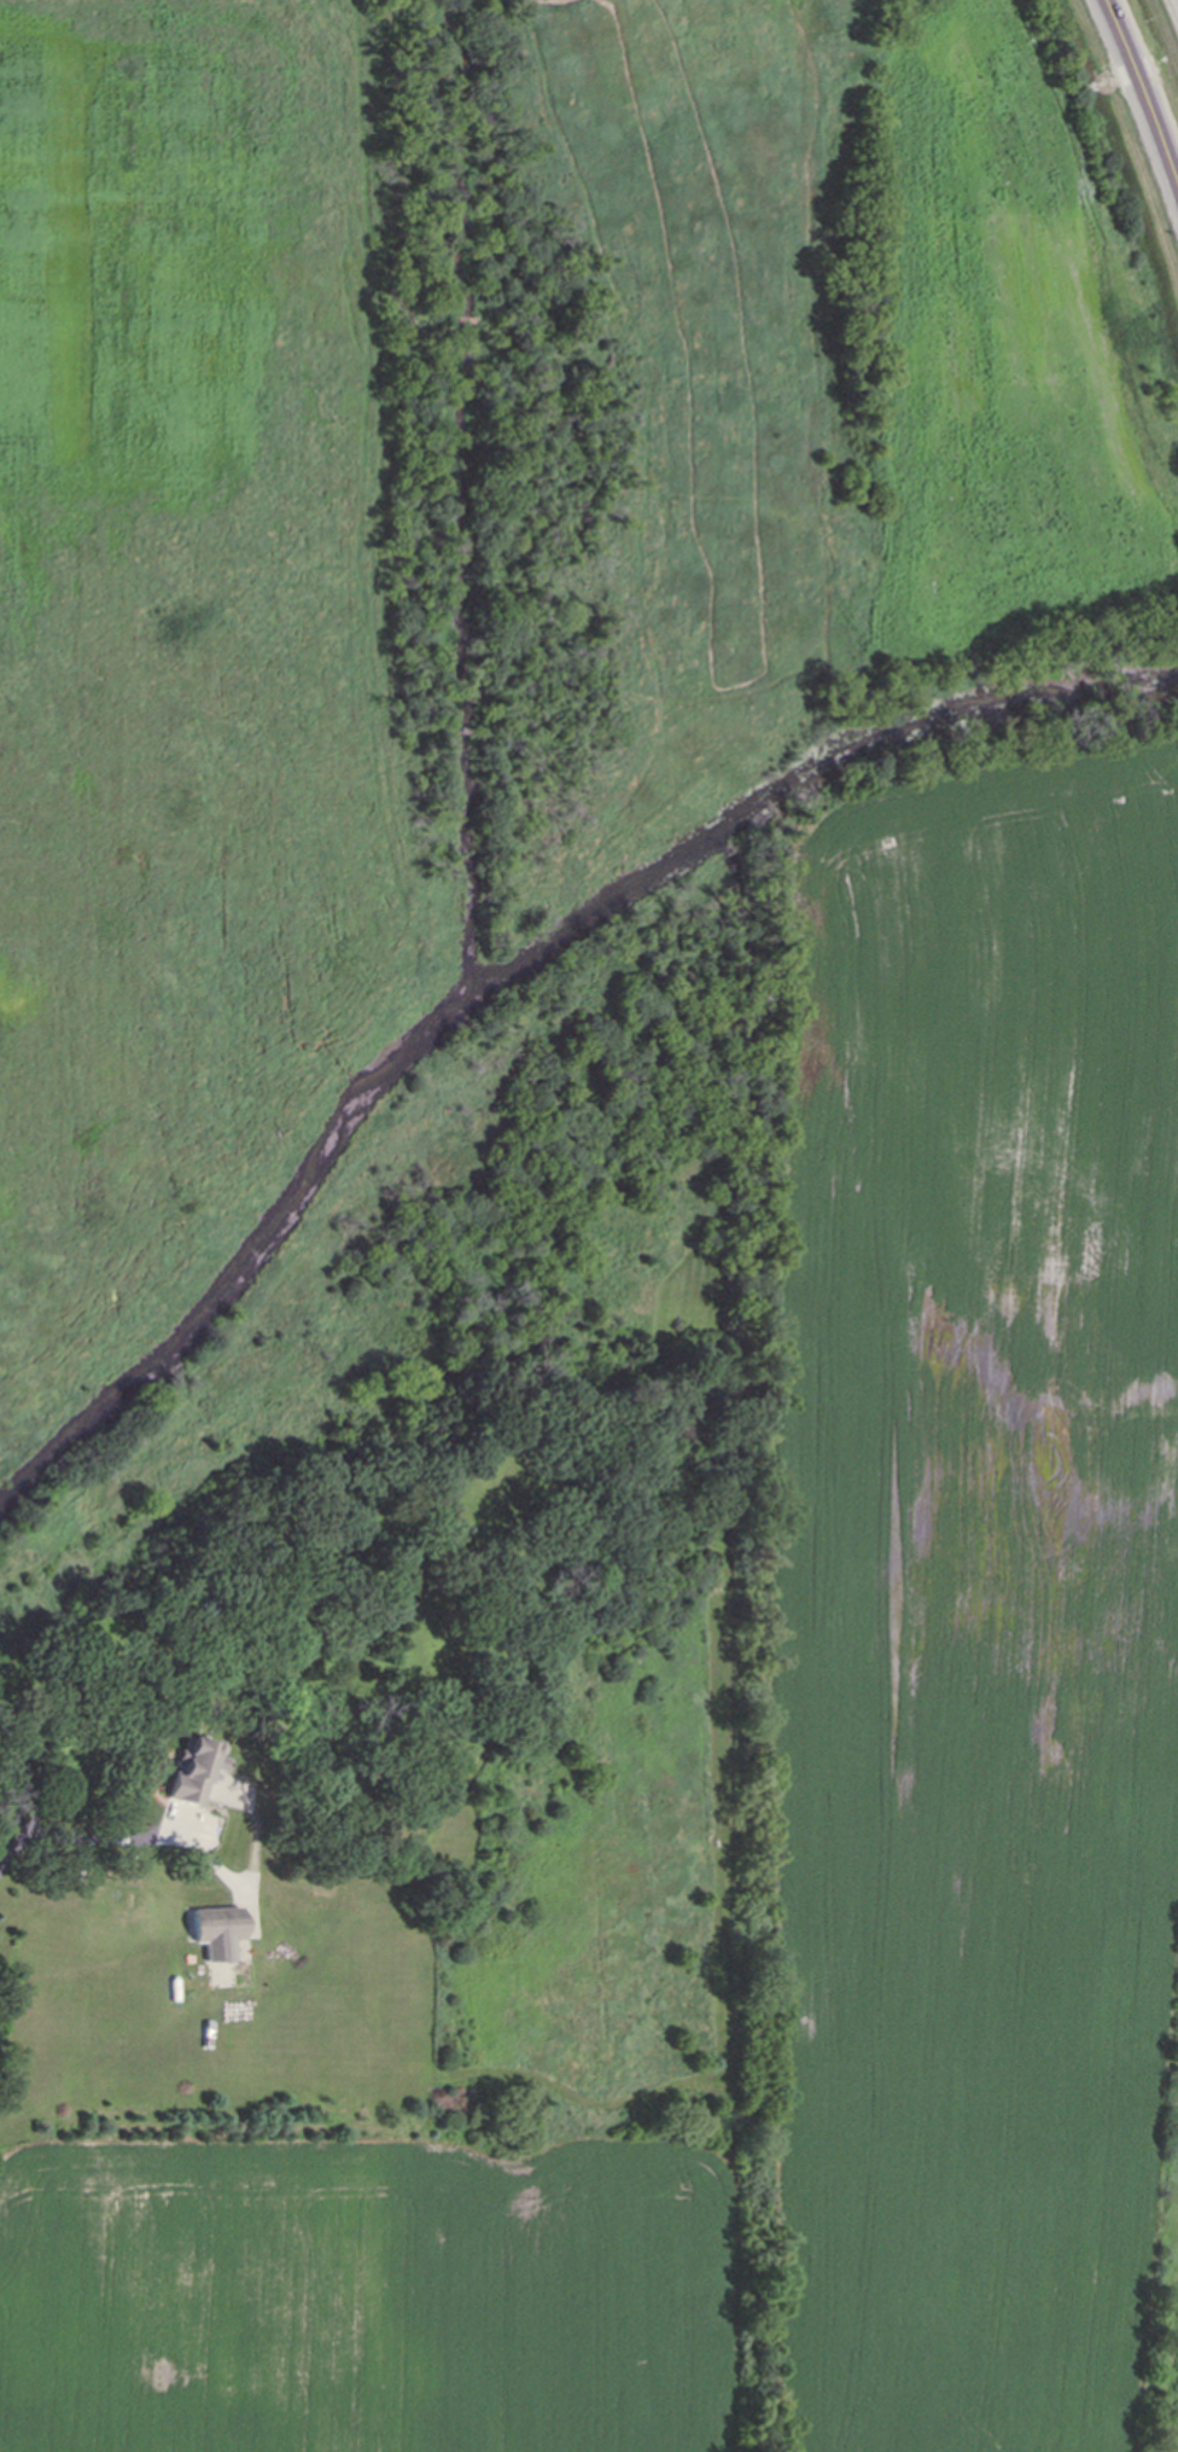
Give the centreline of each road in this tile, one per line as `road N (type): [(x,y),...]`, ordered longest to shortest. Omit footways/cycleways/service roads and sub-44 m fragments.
road 1 (motorway): [(1109,0),(1177,182)]

